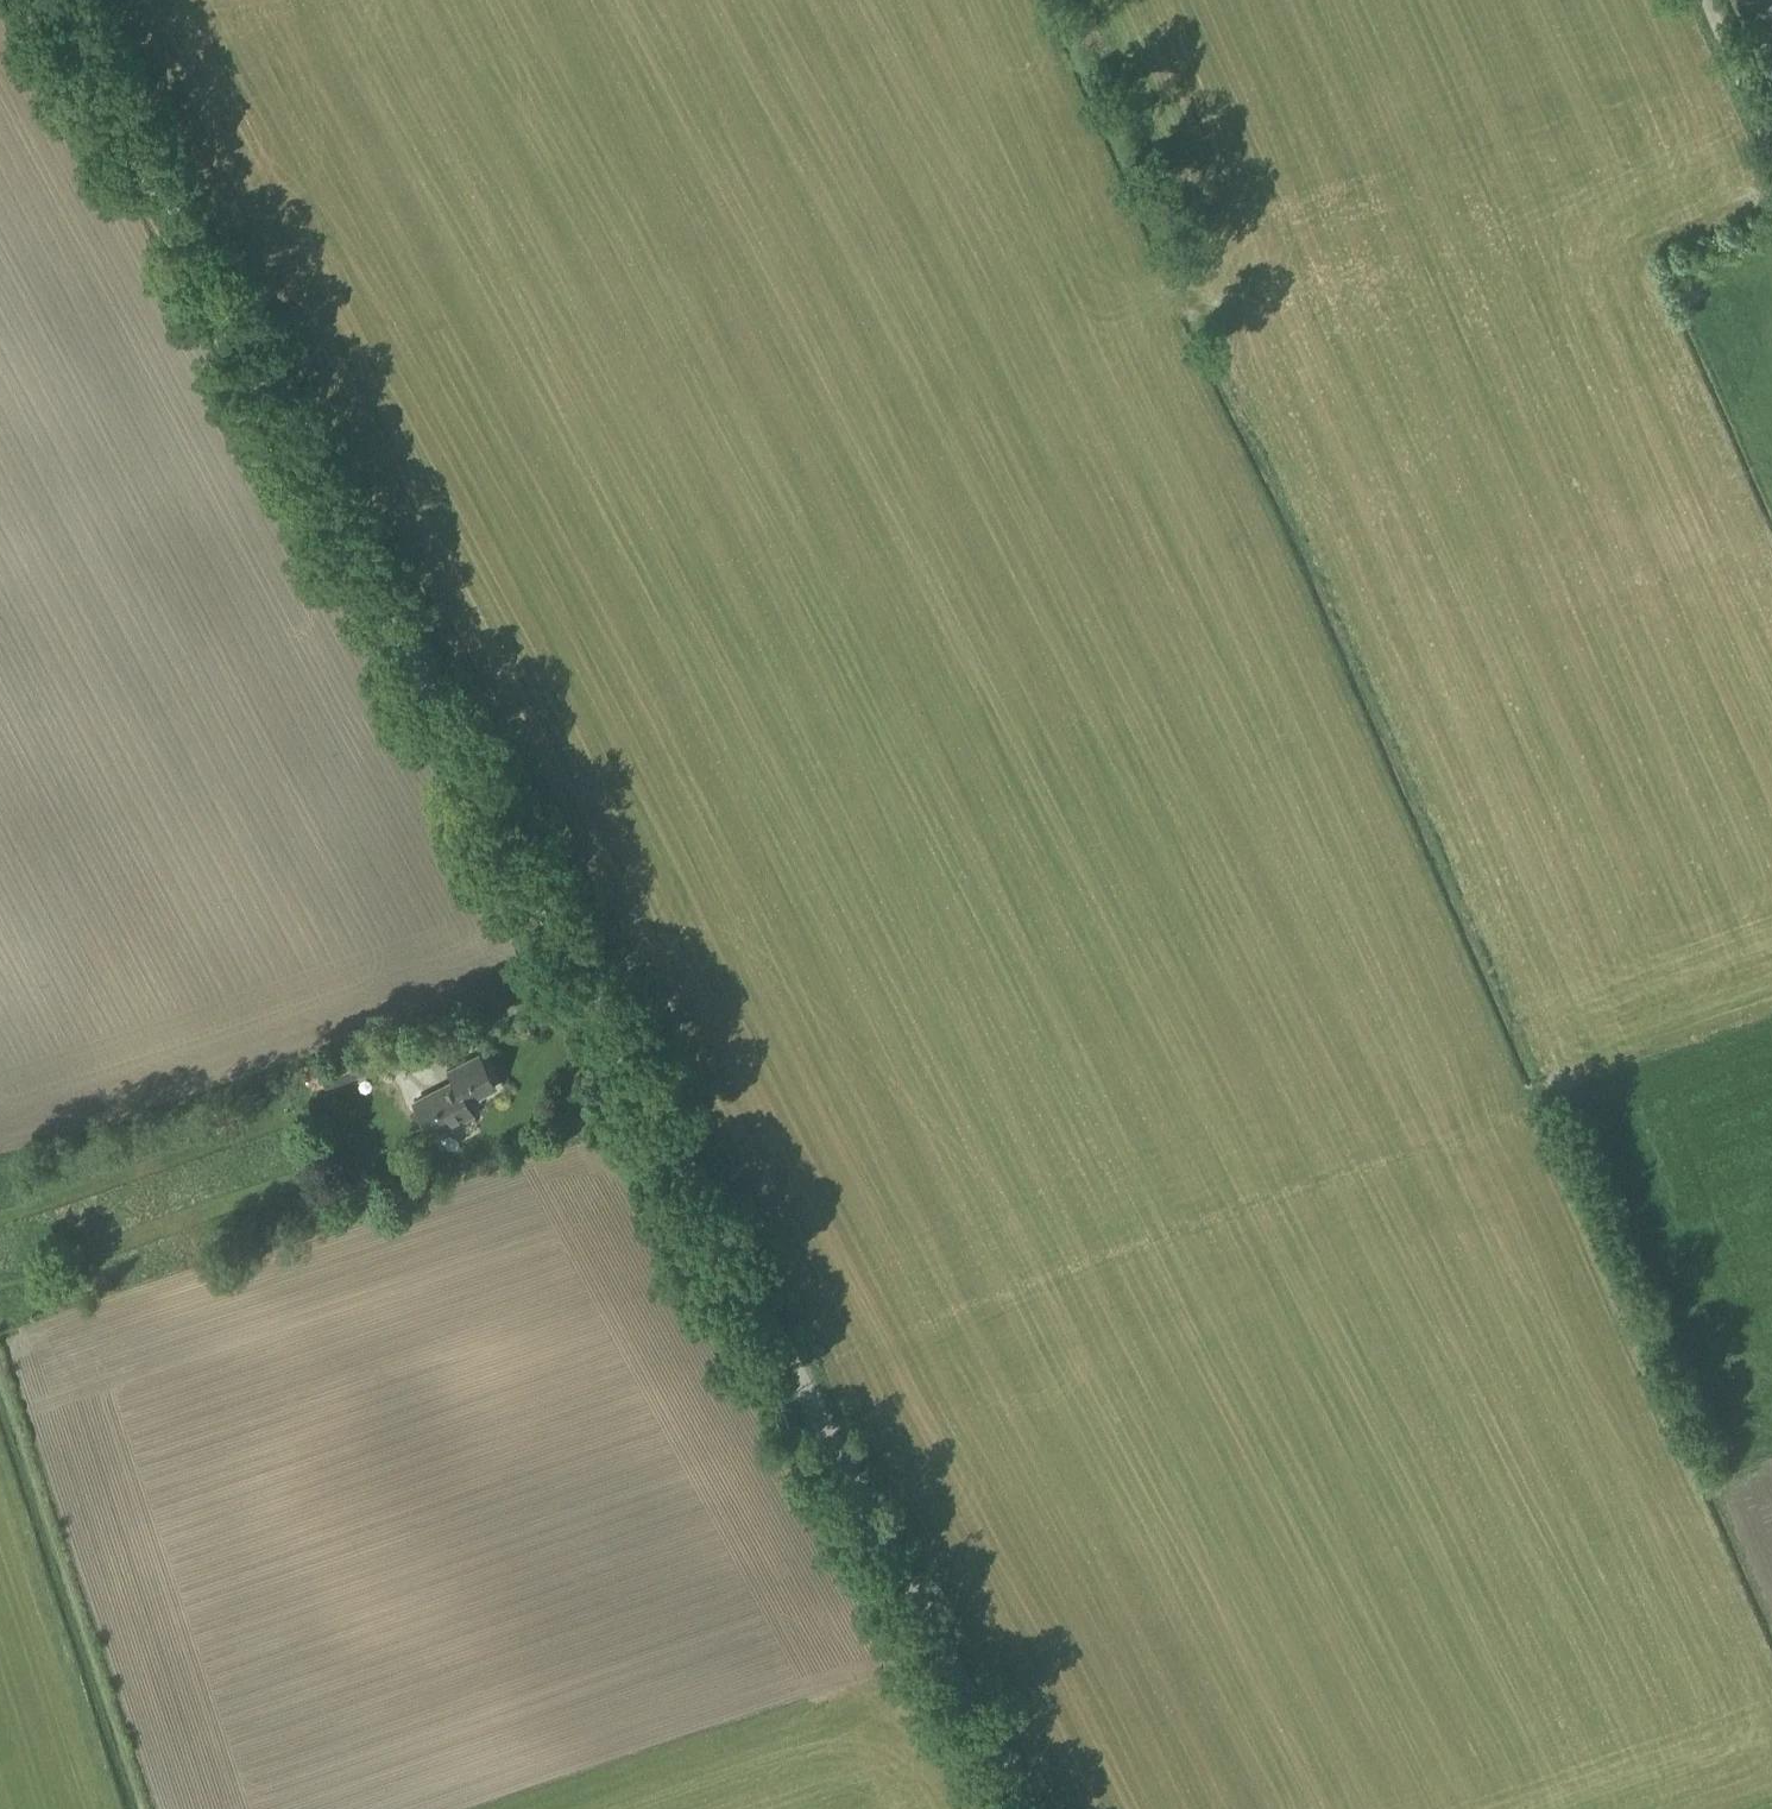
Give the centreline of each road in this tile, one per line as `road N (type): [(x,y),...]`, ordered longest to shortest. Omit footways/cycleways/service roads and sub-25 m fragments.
road 1 (unclassified): [(1025,1808),(57,0)]

